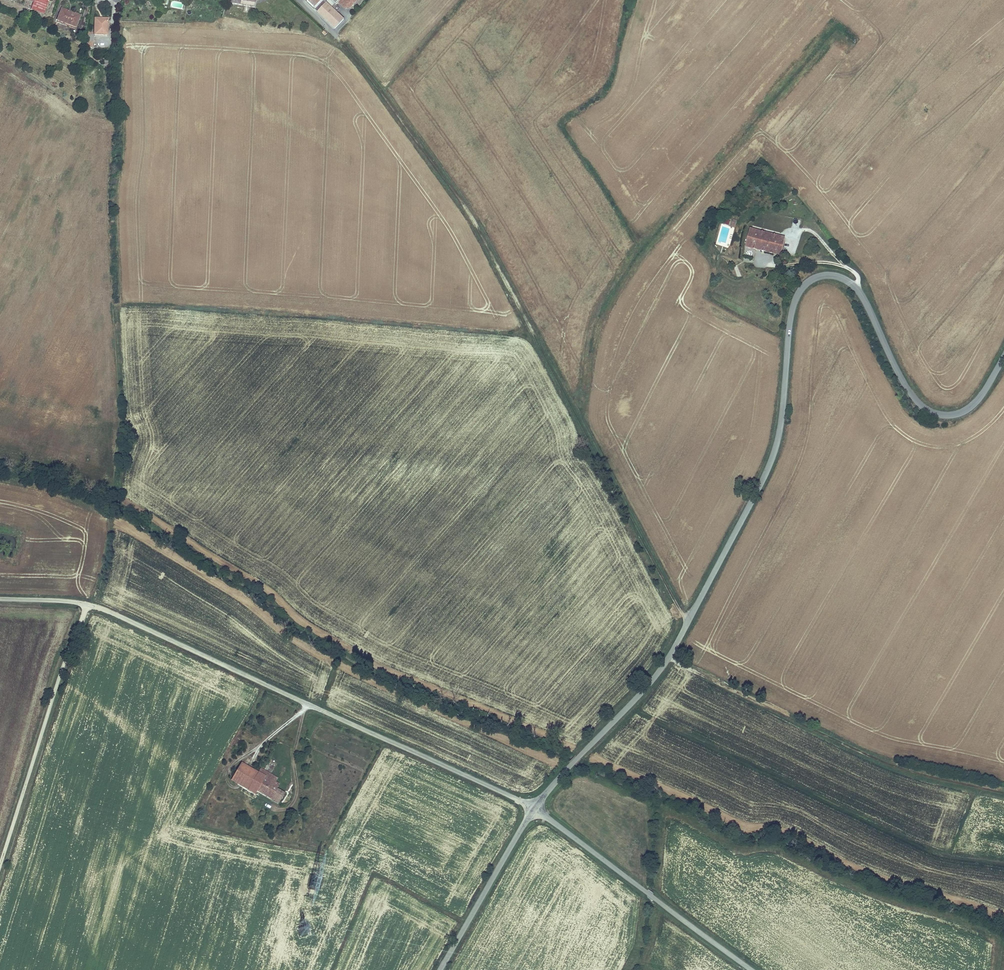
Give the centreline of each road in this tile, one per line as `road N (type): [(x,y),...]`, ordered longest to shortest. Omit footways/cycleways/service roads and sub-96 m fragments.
road 1 (tertiary): [(1003,355),(970,406),(936,413),(911,396),(856,285),(832,274),(803,286),(792,309),(784,405),(765,473),(668,658),(534,808)]
road 2 (track): [(689,619),(474,223),(337,36)]
road 3 (tertiary): [(534,808),(88,604)]
road 4 (track): [(668,658),(891,765),(1003,793)]
road 5 (unclassified): [(0,865),(88,604)]
road 6 (tertiary): [(752,969),(534,808)]
road 7 (tertiary): [(534,808),(440,969)]

